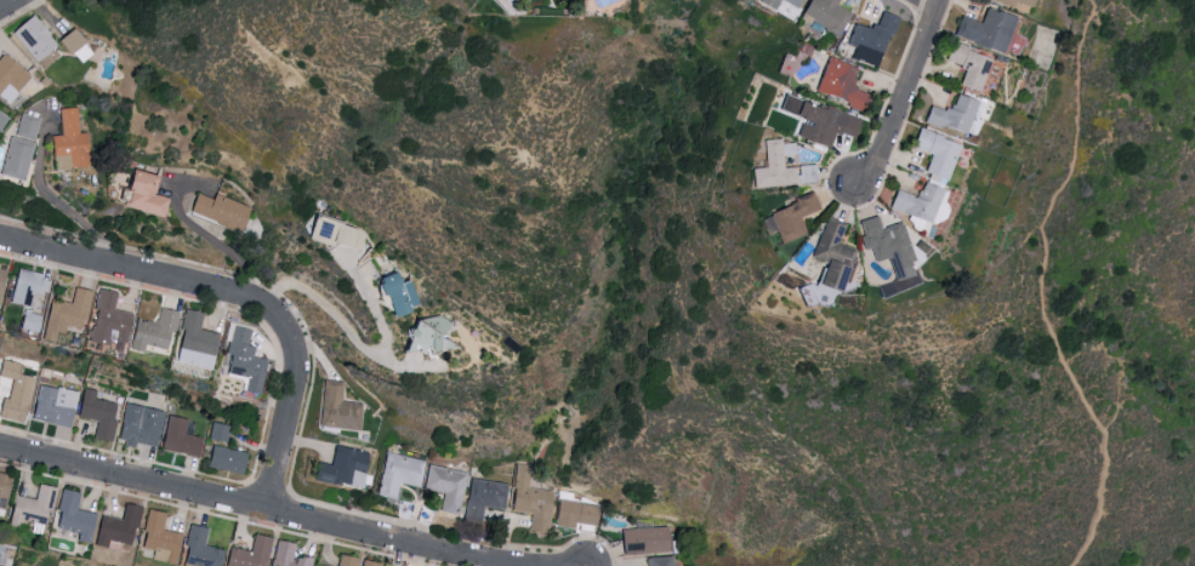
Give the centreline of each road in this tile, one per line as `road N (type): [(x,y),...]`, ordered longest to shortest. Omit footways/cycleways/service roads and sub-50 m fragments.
road 1 (residential): [(0,451),(491,565)]
road 2 (residential): [(0,241),(273,313),(292,338),(300,371),(269,514)]
road 3 (residential): [(853,181),(878,156),(936,0)]

